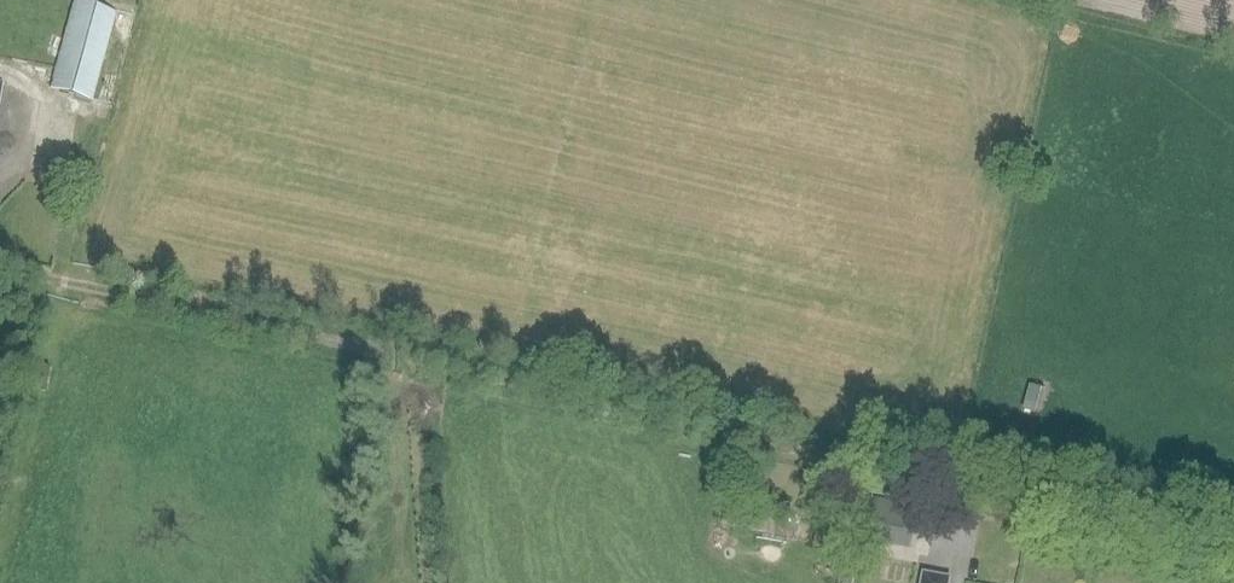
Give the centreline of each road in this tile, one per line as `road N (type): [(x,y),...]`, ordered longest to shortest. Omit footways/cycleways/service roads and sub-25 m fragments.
road 1 (track): [(1233,547),(0,265)]

